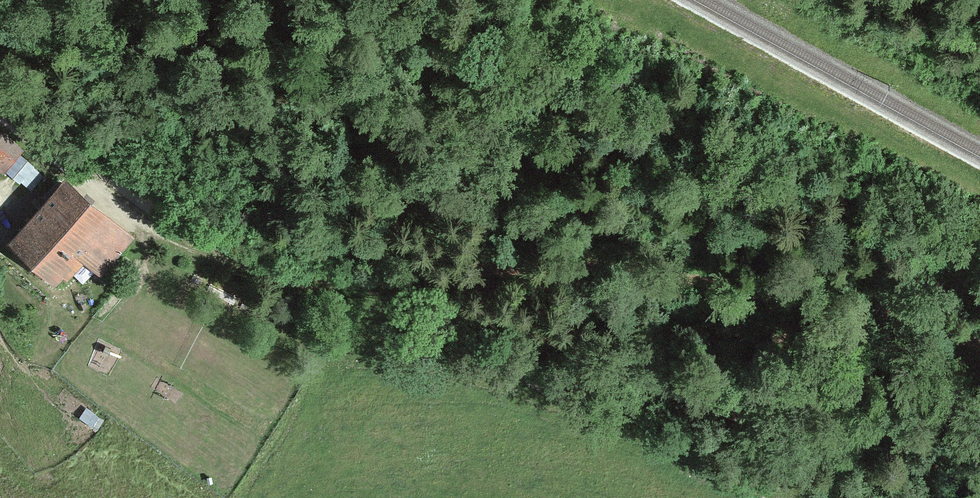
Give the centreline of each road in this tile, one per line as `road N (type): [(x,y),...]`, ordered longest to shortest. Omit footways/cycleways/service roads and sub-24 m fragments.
road 1 (track): [(811,497),(757,460),(418,303),(224,259),(138,221)]
road 2 (track): [(979,333),(332,281)]
road 3 (track): [(0,111),(138,221)]

